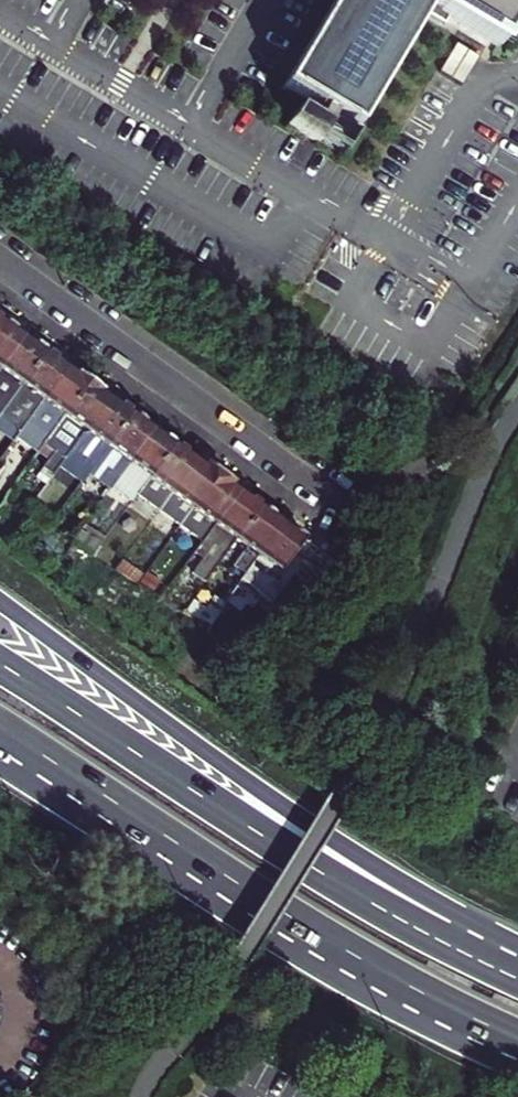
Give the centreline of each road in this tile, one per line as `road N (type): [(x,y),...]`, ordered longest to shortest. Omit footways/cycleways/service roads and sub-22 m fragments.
road 1 (primary): [(517,950),(378,867),(0,602)]
road 2 (trunk): [(517,977),(378,904),(0,663)]
road 3 (trunk): [(0,728),(480,1023)]
road 4 (primary): [(0,753),(355,963),(480,1023)]
road 5 (residential): [(0,260),(348,508)]

